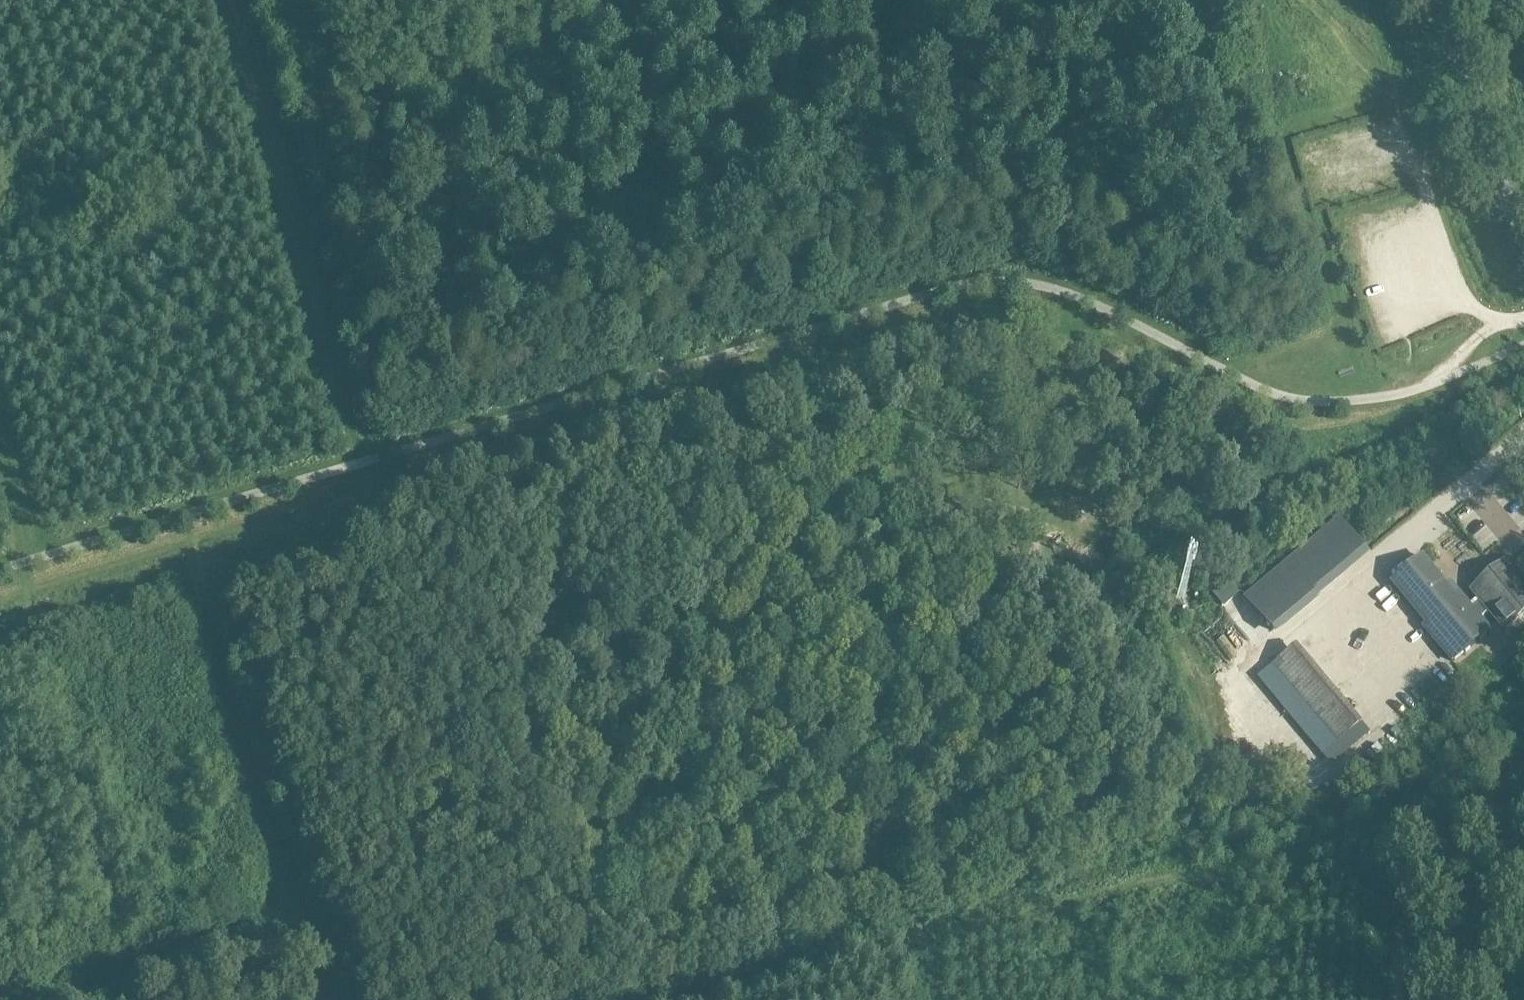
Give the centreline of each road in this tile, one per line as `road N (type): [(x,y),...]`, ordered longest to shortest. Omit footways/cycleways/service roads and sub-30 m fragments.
road 1 (tertiary): [(1523,238),(1445,0)]
road 2 (track): [(0,439),(37,561)]

